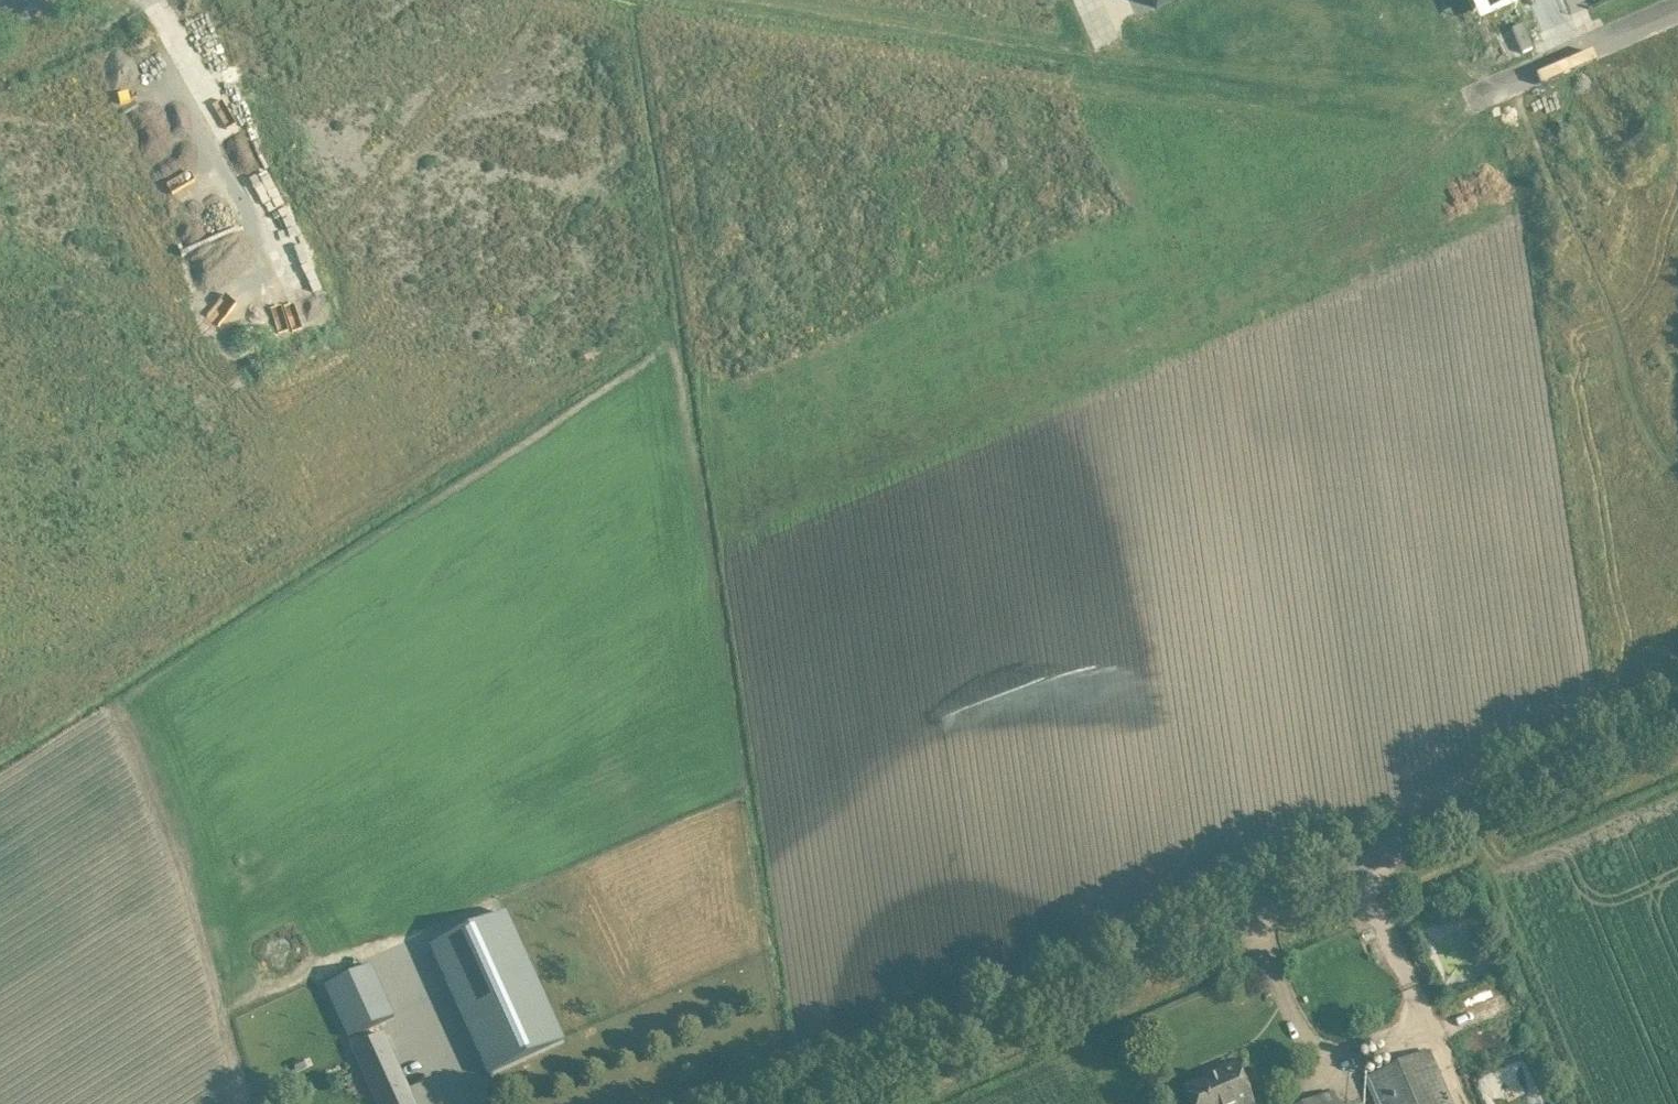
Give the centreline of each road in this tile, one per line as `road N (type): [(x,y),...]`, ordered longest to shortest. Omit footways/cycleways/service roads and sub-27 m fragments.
road 1 (unclassified): [(1677,703),(793,1103)]
road 2 (unclassified): [(716,431),(1185,223)]
road 3 (track): [(1598,1103),(1466,795)]
road 4 (unclassified): [(306,292),(262,186),(150,0)]
road 5 (unclassified): [(1185,223),(1480,92)]
road 6 (unclassified): [(1675,0),(1480,92)]
road 7 (unclassified): [(1185,223),(1108,46)]

